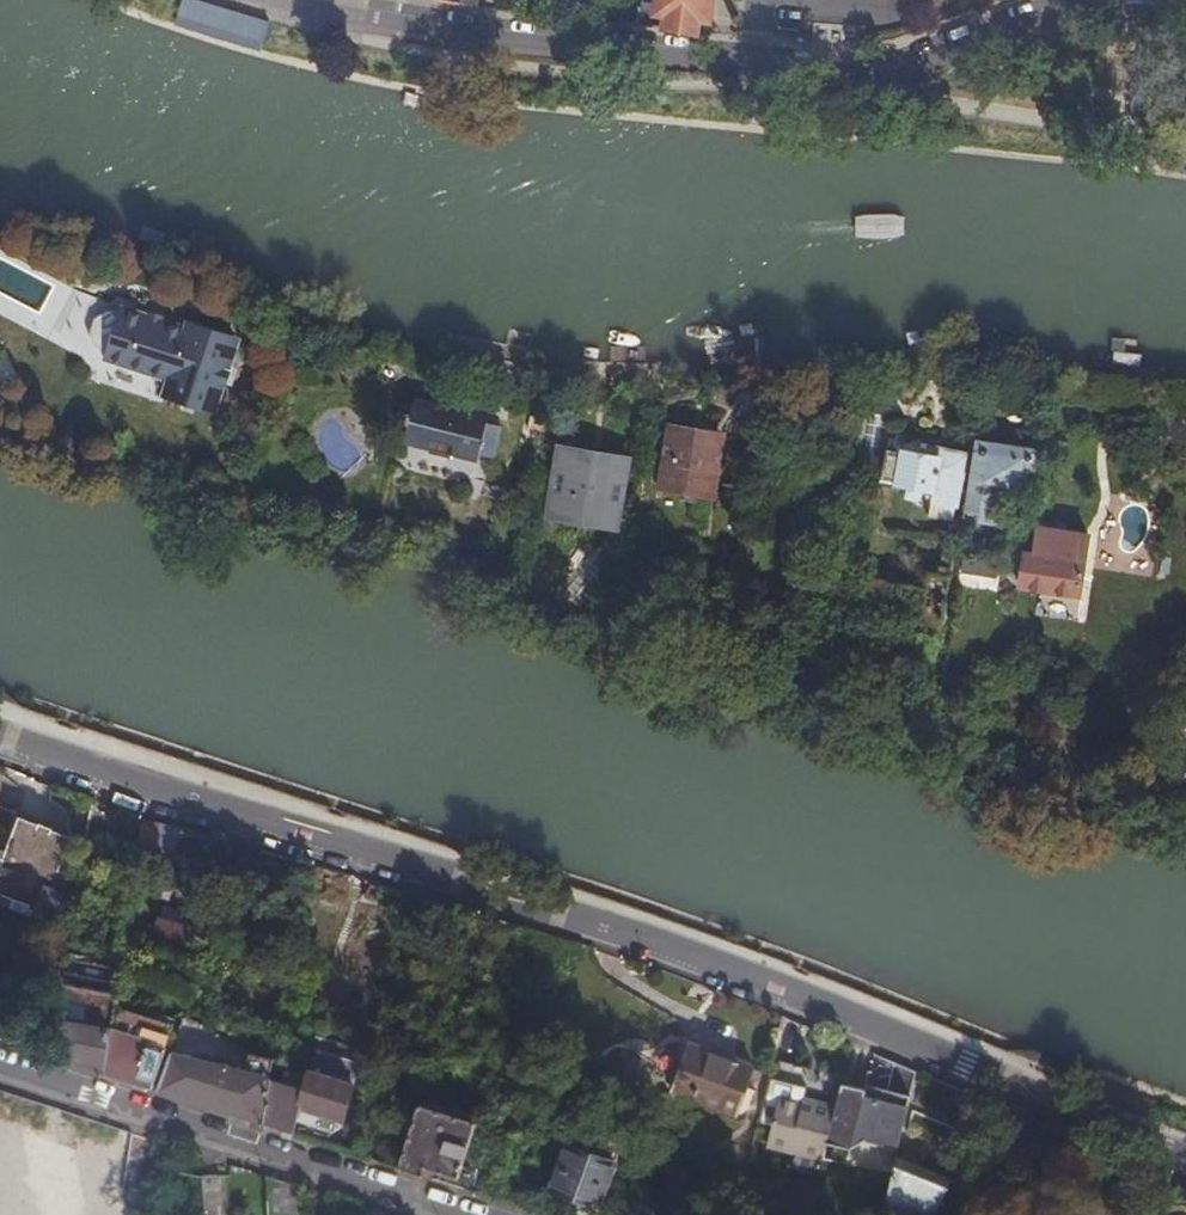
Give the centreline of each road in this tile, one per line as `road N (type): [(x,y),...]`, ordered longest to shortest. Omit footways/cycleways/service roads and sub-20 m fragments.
road 1 (residential): [(1185,1162),(738,963),(563,905),(500,900),(428,860),(0,729)]
road 2 (residential): [(1185,16),(1064,16),(873,76),(526,43),(297,3)]
road 3 (residential): [(461,1214),(0,1065)]

